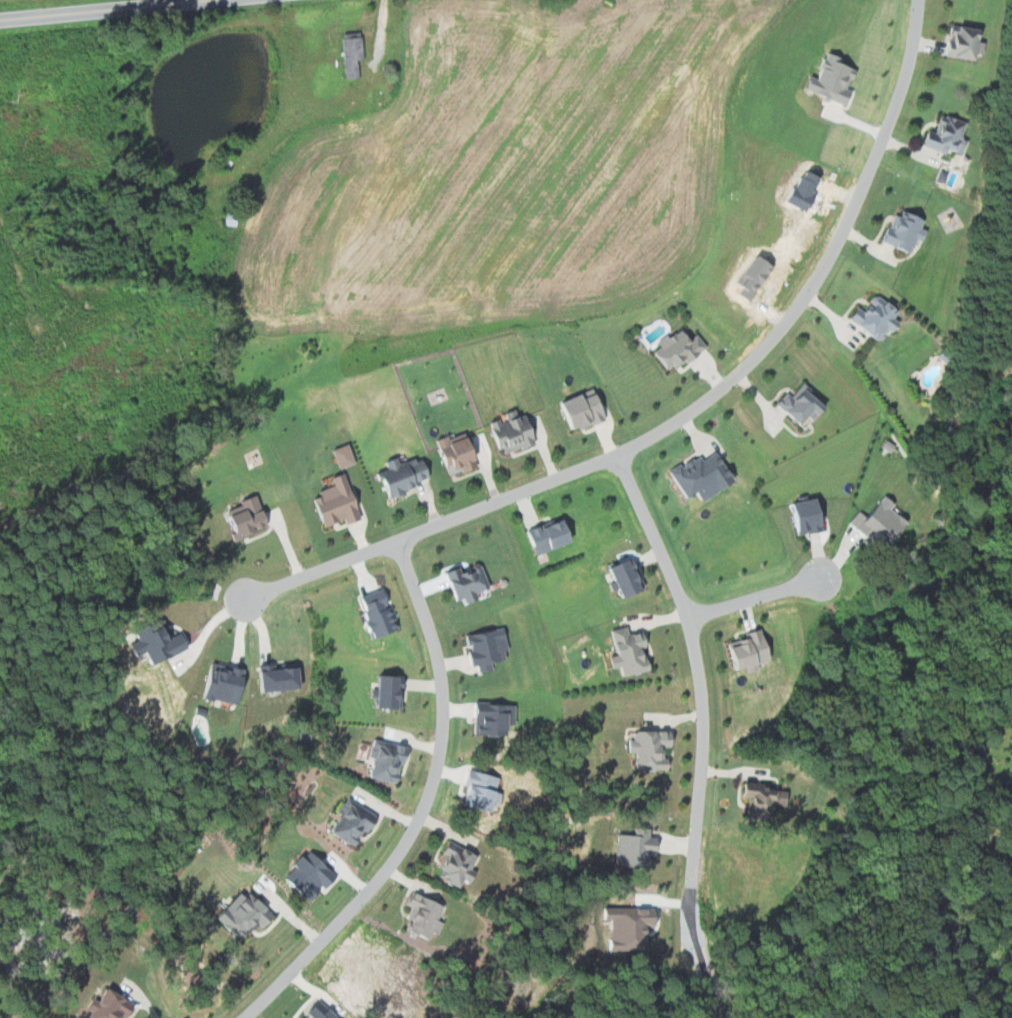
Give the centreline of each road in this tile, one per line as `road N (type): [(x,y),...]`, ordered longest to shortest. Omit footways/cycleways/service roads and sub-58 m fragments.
road 1 (residential): [(917,0),(901,84),(860,191),(818,276),(736,375),(684,419),(616,455),(397,544),(241,596)]
road 2 (residential): [(397,544),(434,649),(444,705),(421,817),(354,907),(244,1017)]
road 3 (residential): [(616,455),(684,624),(699,696),(693,944)]
road 4 (secondary): [(0,19),(197,0)]
road 5 (residential): [(684,624),(821,579)]

